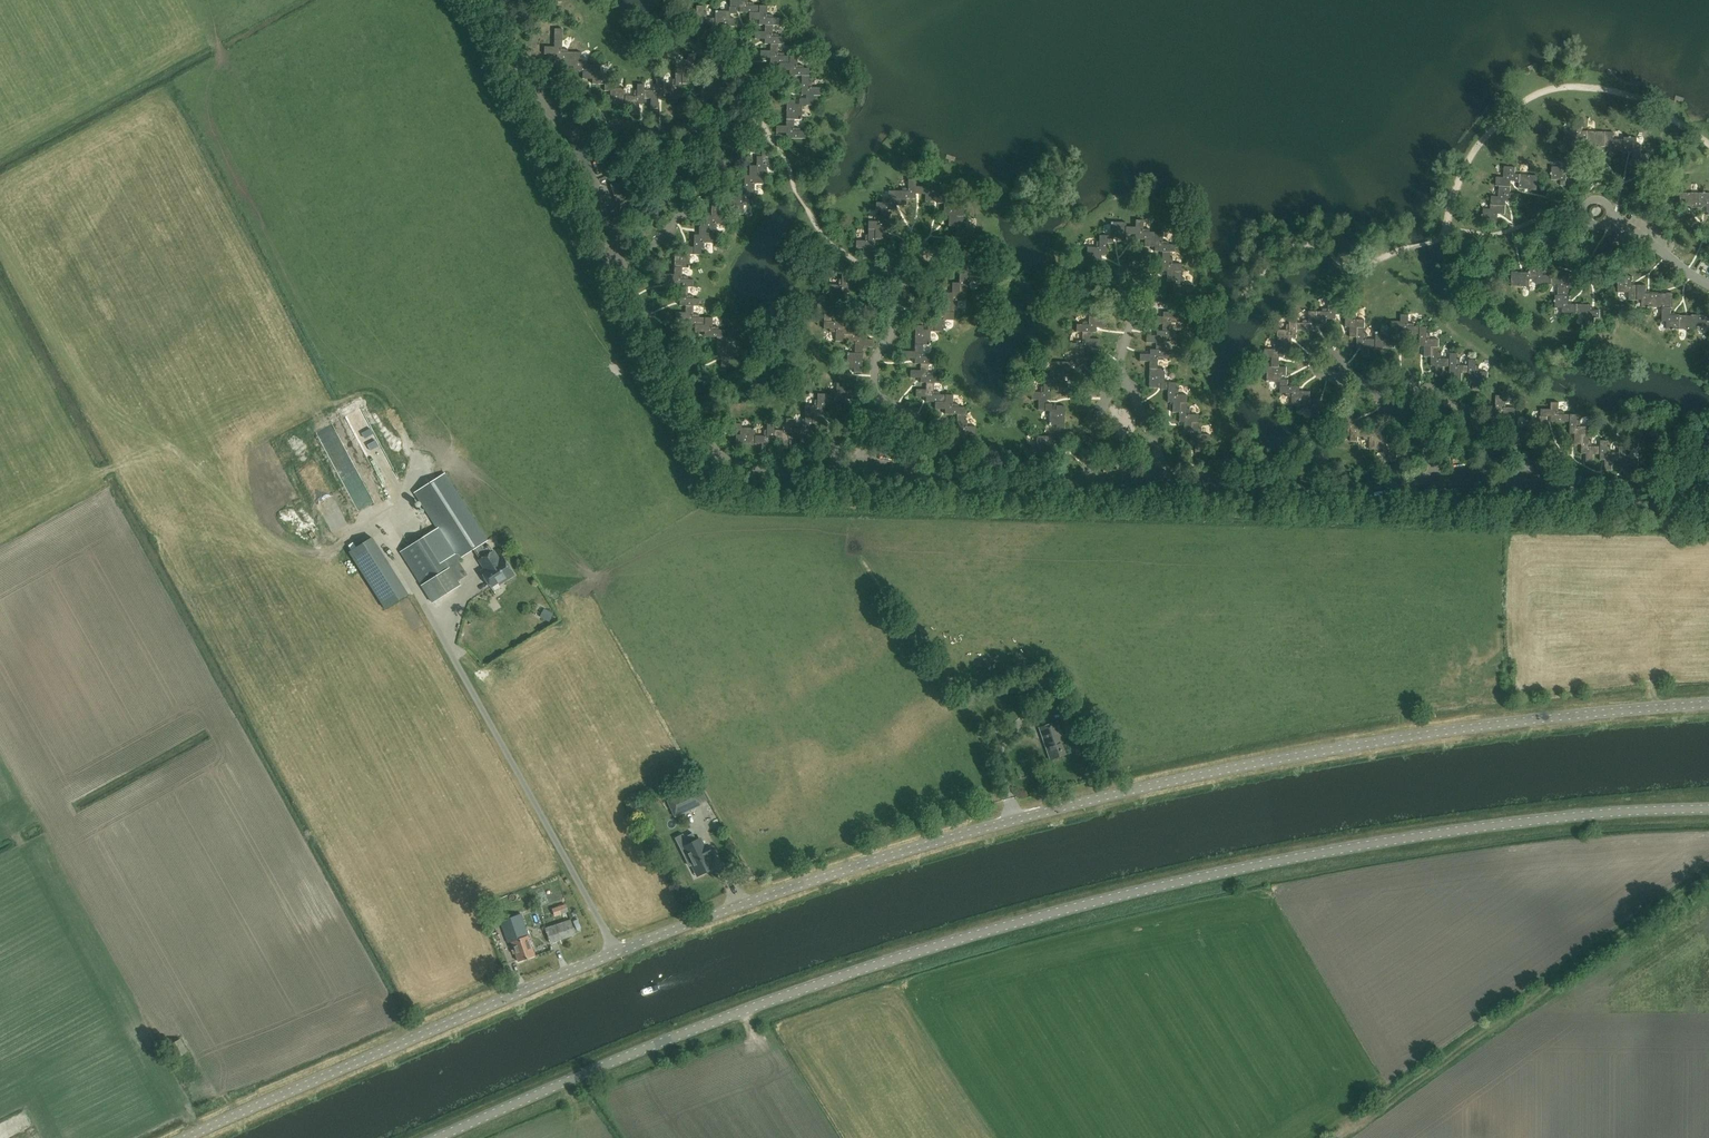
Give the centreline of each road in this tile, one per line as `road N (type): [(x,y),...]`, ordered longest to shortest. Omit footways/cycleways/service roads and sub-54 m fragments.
road 1 (tertiary): [(1708,703),(1545,715),(1372,741),(1050,809),(794,886),(616,951),(182,1137)]
road 2 (tertiary): [(437,1137),(766,1003),(1068,910),(1448,832),(1708,808)]
road 3 (track): [(1708,876),(1331,1137)]

